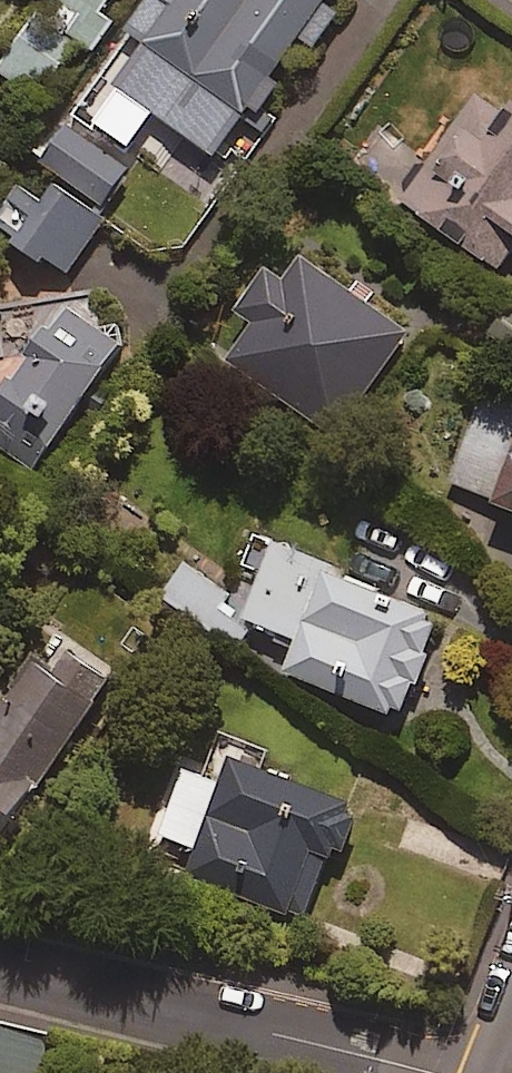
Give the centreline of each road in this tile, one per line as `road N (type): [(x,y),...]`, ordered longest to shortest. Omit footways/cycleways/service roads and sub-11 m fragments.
road 1 (residential): [(440,1072),(0,967)]

